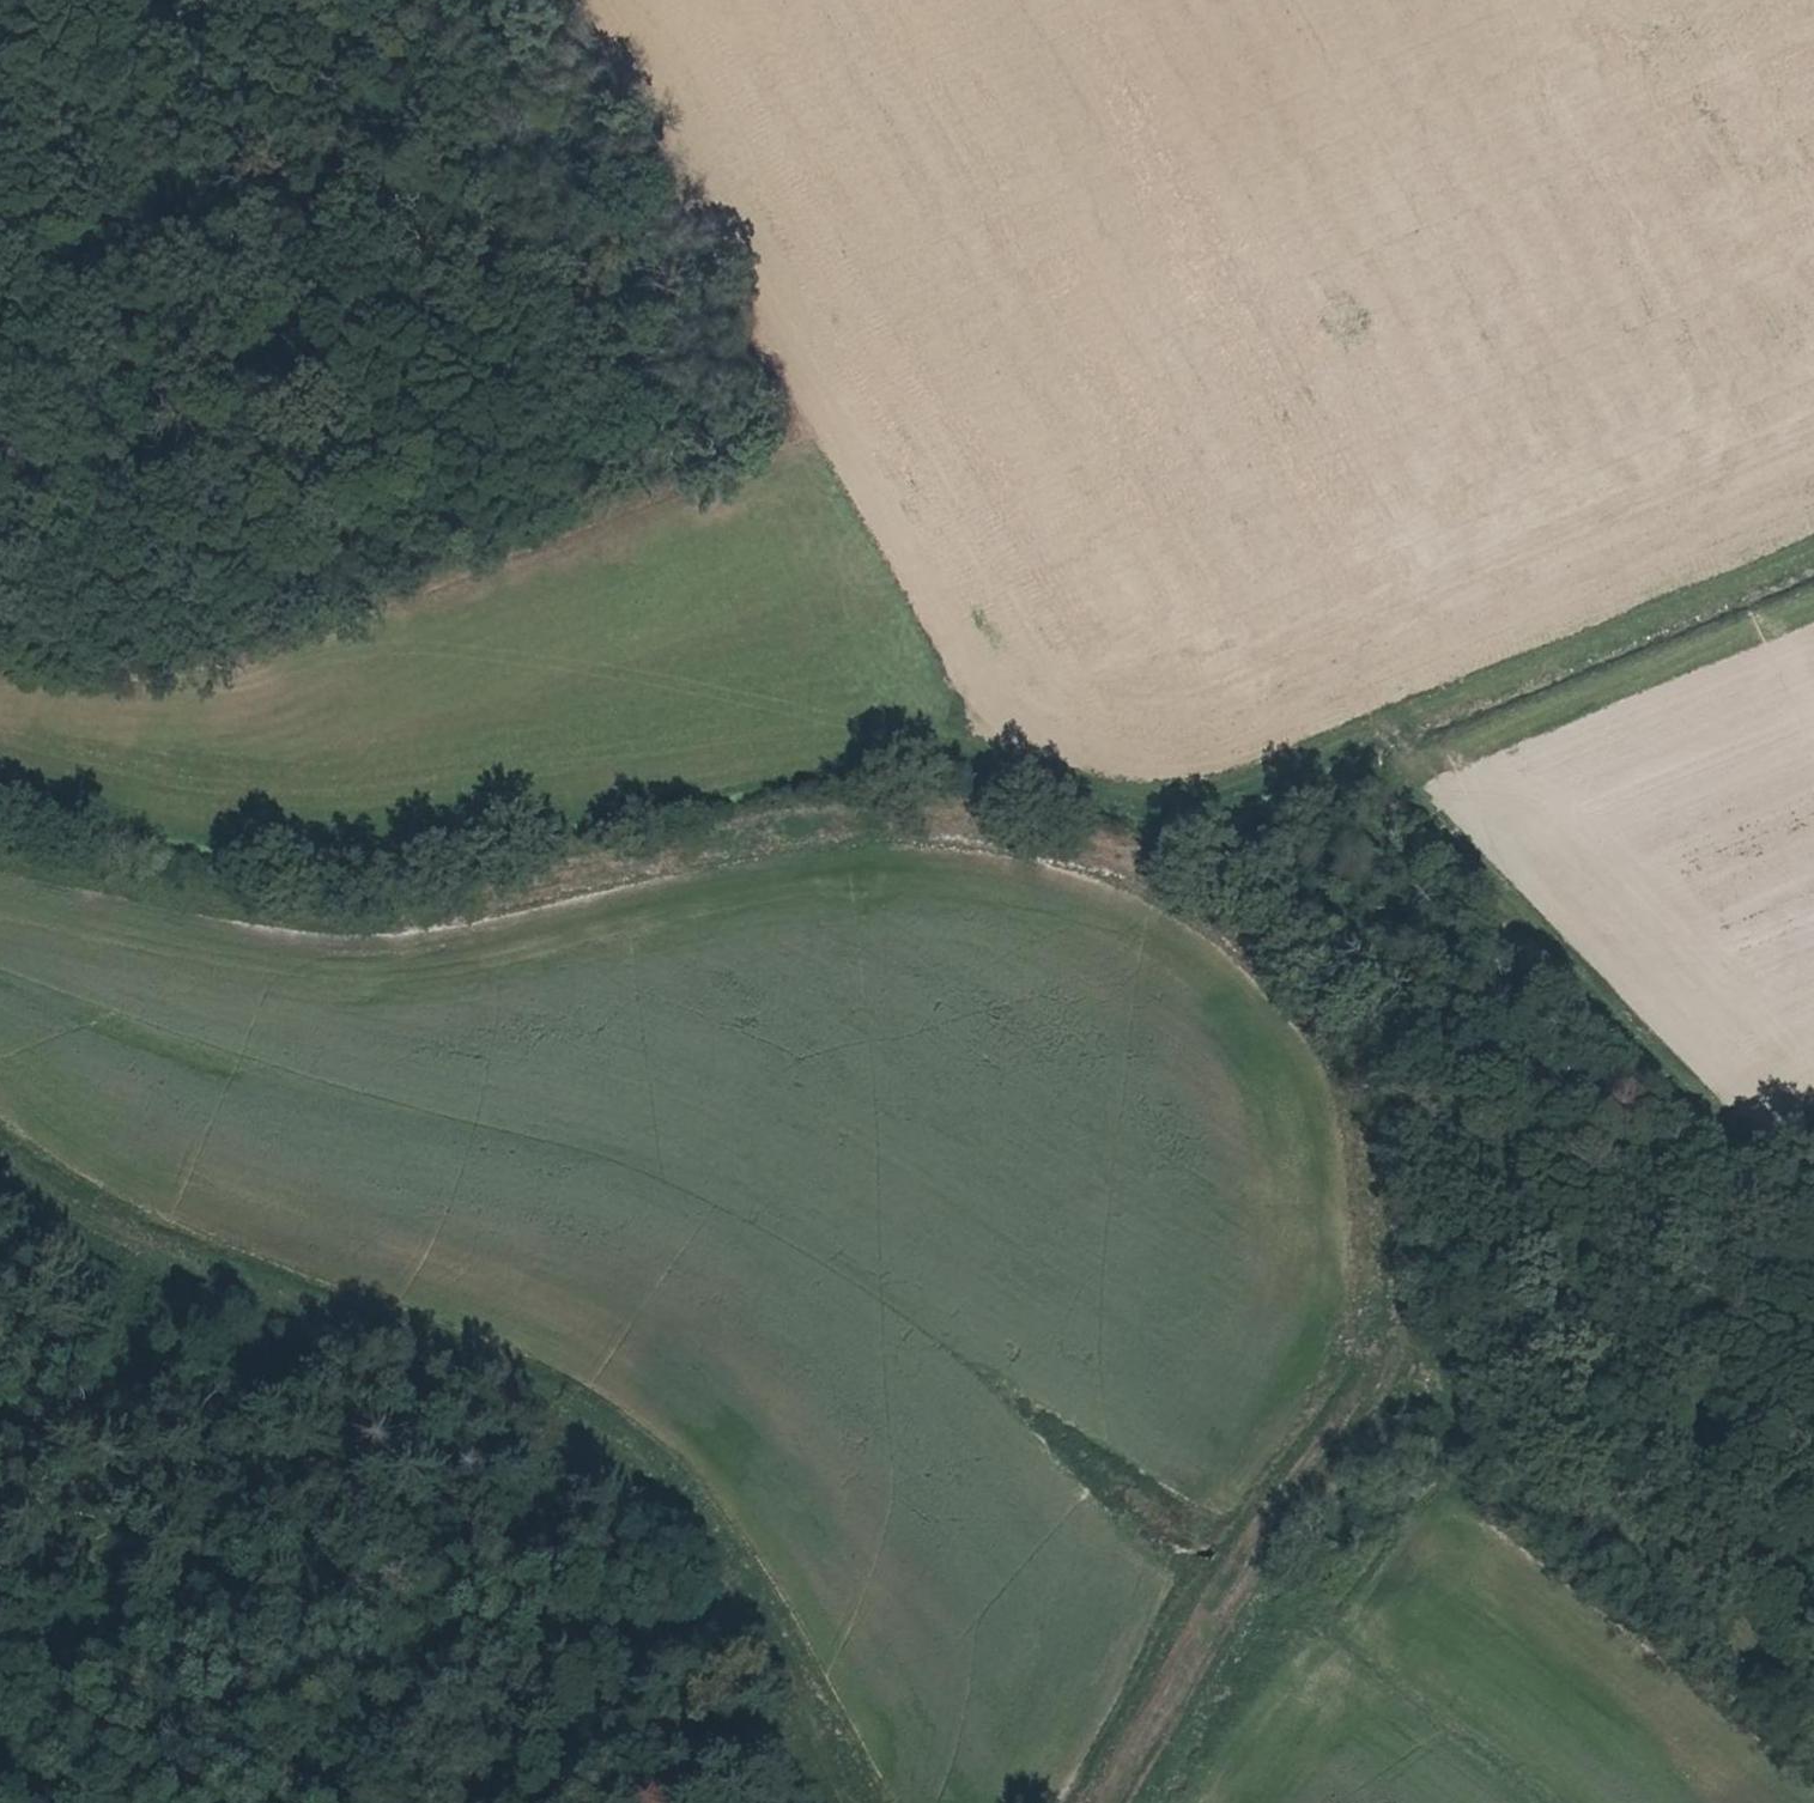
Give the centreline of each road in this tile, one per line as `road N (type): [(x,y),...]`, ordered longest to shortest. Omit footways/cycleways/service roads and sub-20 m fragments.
road 1 (track): [(1407,1386),(1219,1650),(1135,1802)]
road 2 (track): [(189,0),(0,100)]

